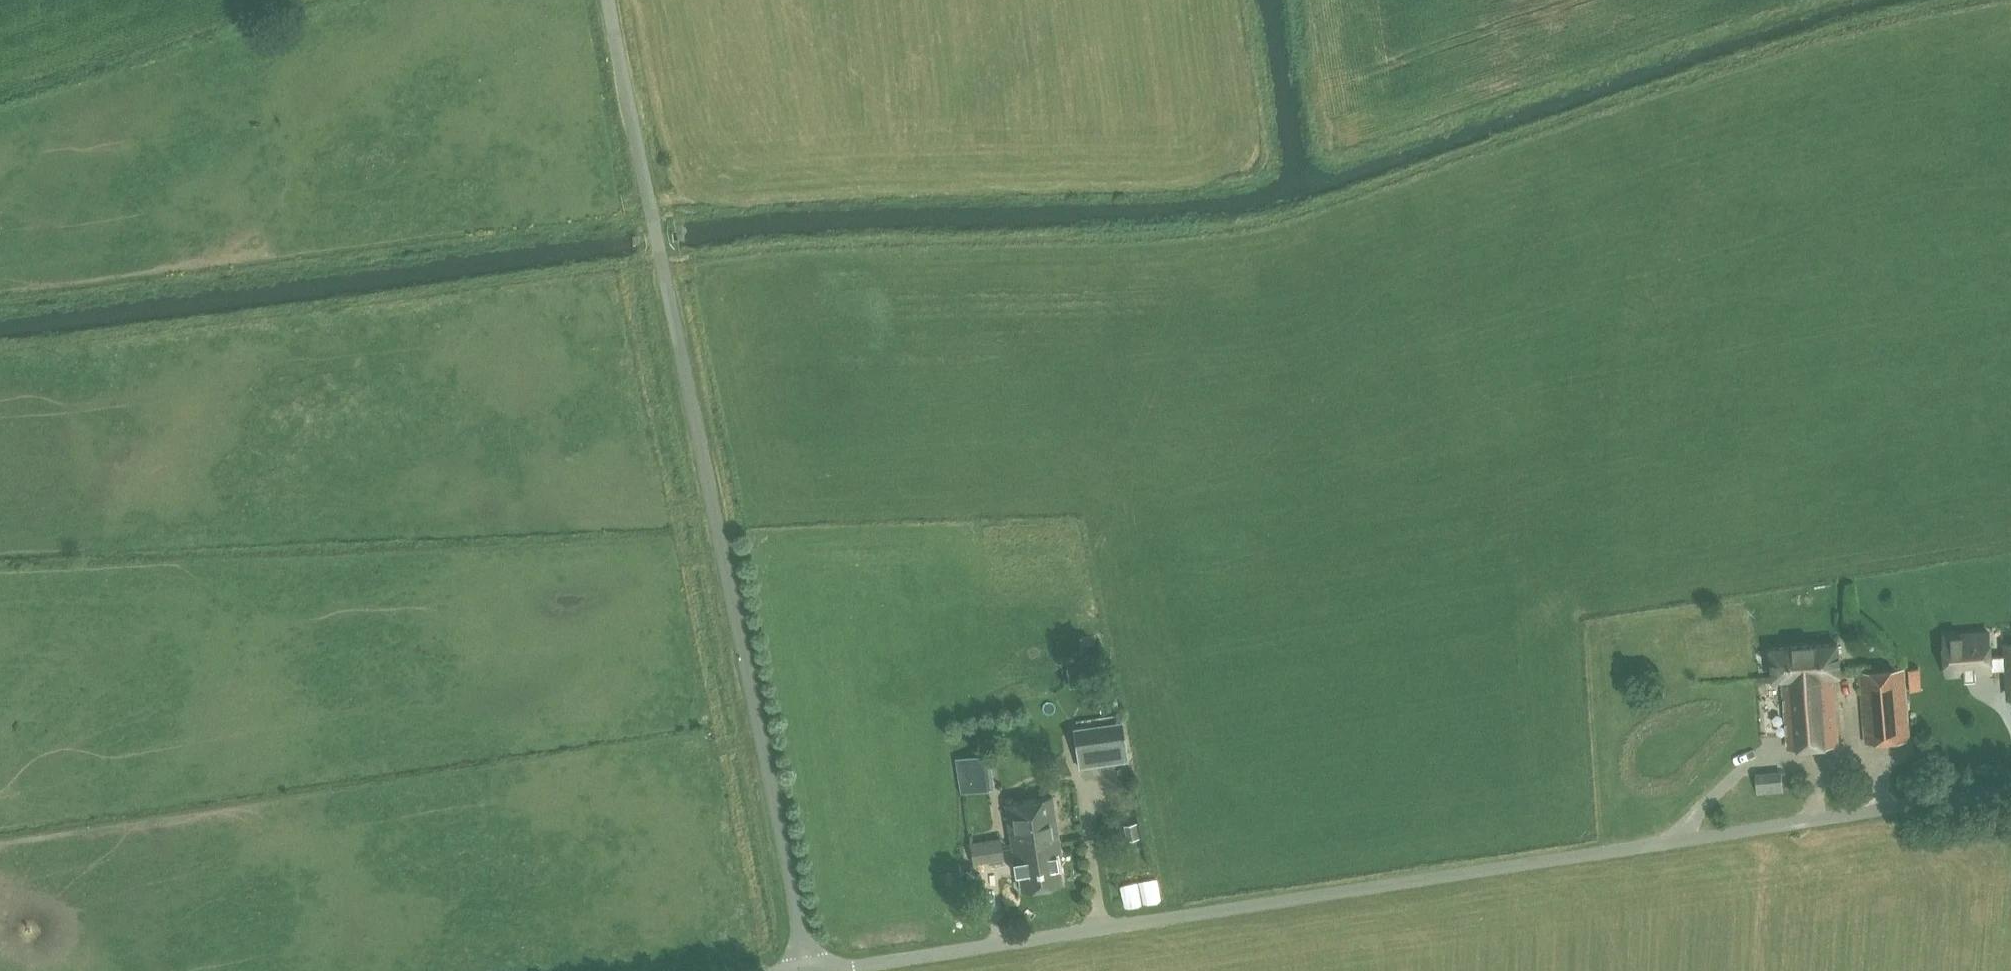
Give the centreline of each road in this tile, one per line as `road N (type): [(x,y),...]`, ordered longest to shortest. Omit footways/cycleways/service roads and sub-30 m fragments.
road 1 (unclassified): [(2010,788),(815,970)]
road 2 (unclassified): [(811,970),(608,0)]

